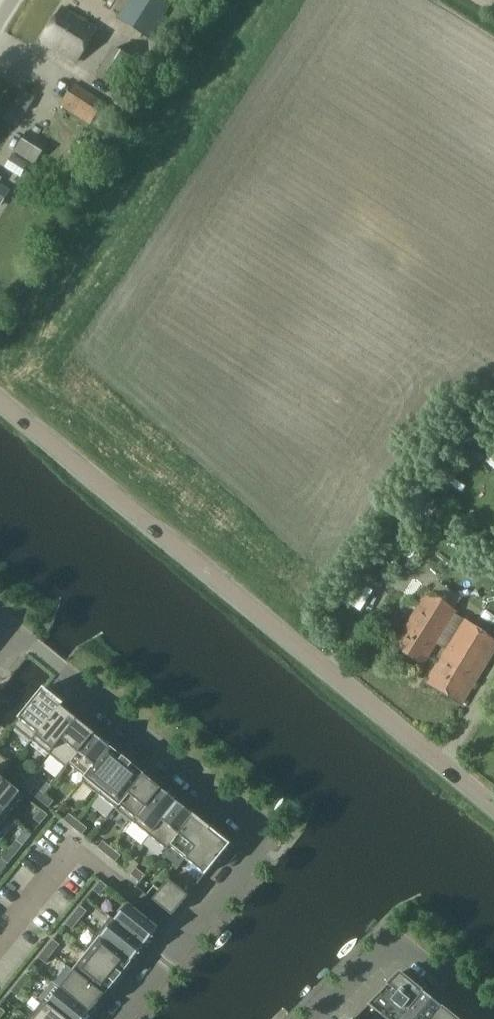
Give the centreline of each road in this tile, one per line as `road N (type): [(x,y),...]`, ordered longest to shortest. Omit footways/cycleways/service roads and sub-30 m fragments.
road 1 (unclassified): [(493,806),(0,400)]
road 2 (residential): [(266,835),(14,631)]
road 3 (residential): [(266,835),(120,1018)]
road 4 (residential): [(493,1018),(397,939)]

